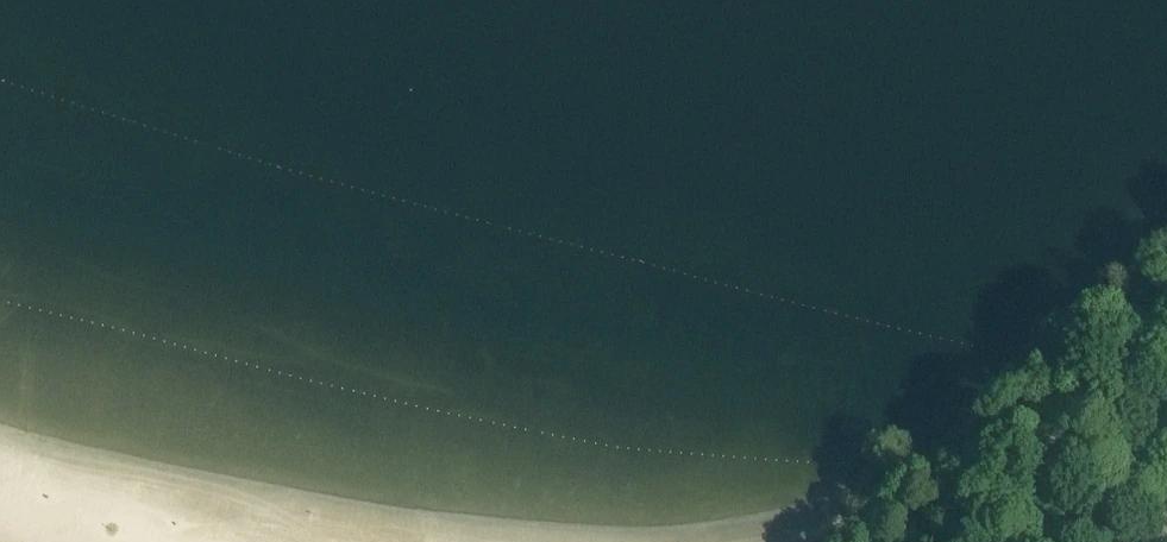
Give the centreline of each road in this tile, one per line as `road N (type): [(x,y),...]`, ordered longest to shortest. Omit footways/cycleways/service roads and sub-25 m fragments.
road 1 (unclassified): [(1072,541),(1166,448)]

